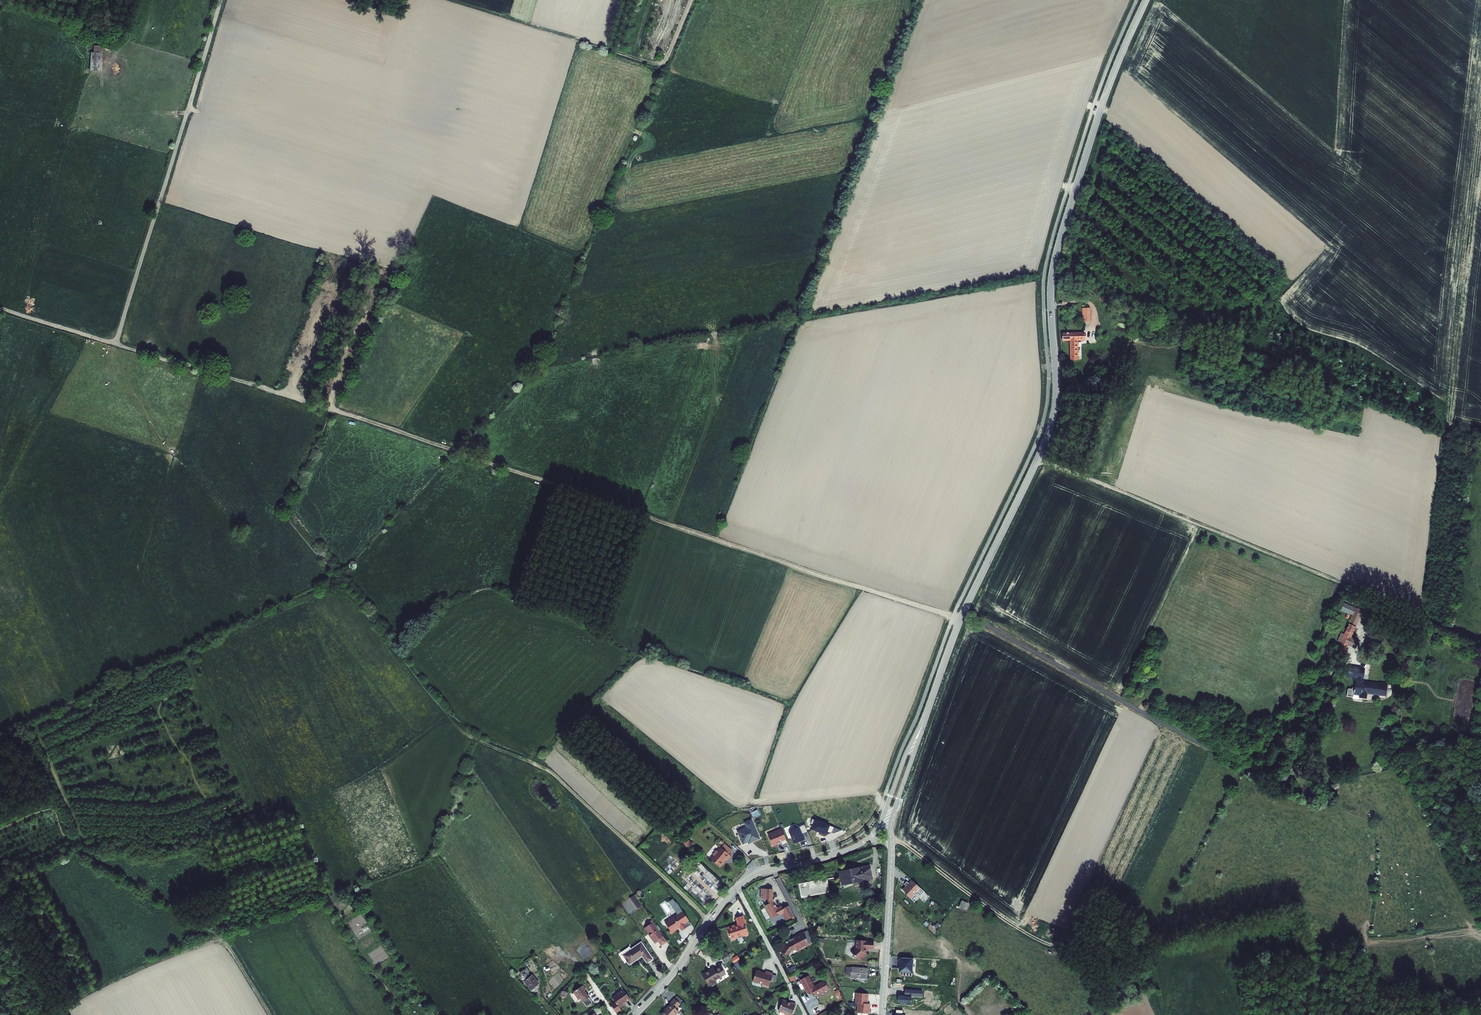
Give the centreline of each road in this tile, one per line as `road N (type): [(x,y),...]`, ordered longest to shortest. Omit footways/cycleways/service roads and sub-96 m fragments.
road 1 (track): [(113,346),(960,620)]
road 2 (tertiary): [(925,718),(960,620),(1050,428),(1055,261),(1108,88),(1146,0)]
road 3 (track): [(1421,617),(1480,111)]
road 4 (track): [(1037,460),(1480,644)]
road 5 (track): [(220,0),(113,346)]
road 6 (tertiary): [(871,836),(745,882),(635,1014)]
road 7 (track): [(709,921),(543,765)]
road 8 (tertiary): [(880,1014),(890,843)]
road 9 (track): [(1021,929),(890,843)]
road 10 (tertiary): [(925,718),(875,832)]
road 11 (tertiary): [(890,835),(925,718)]

